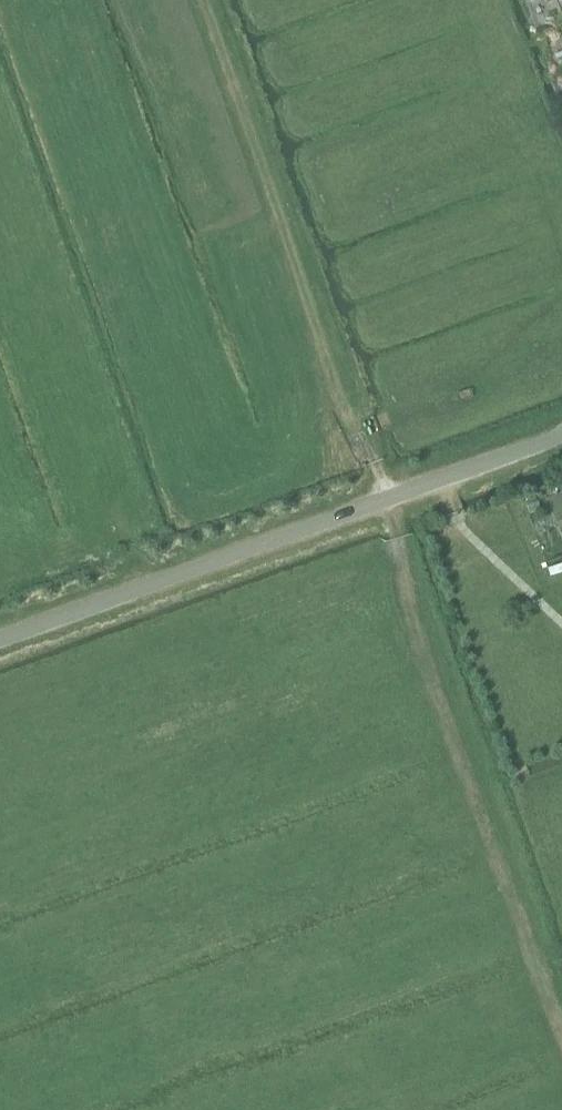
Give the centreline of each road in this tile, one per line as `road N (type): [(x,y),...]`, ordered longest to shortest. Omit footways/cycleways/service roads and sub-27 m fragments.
road 1 (unclassified): [(0,639),(561,440)]
road 2 (track): [(561,1024),(472,780),(390,500)]
road 3 (track): [(211,0),(390,500)]

